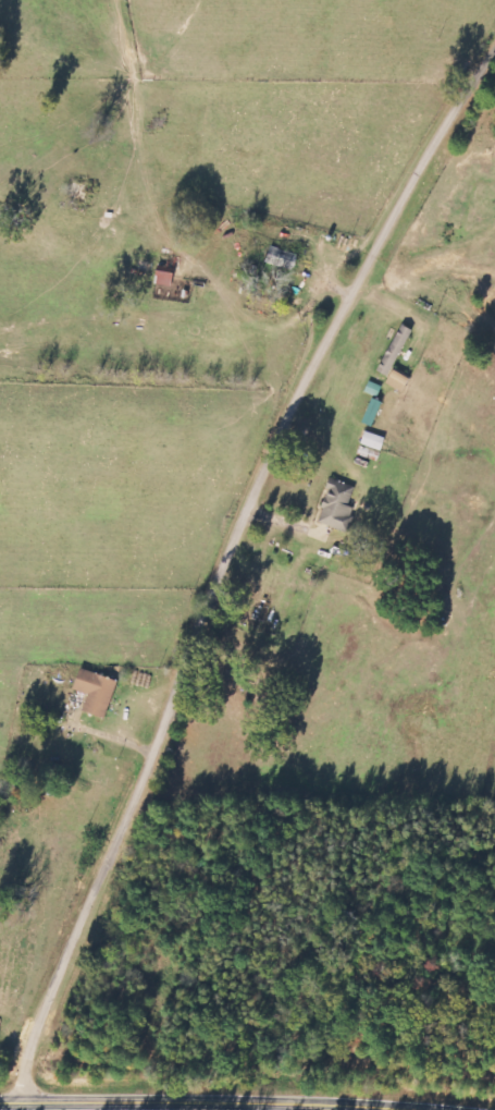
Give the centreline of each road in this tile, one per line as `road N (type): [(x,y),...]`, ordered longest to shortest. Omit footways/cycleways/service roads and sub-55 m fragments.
road 1 (residential): [(32,1102),(46,1030),(283,448),(444,142),(494,73)]
road 2 (tertiary): [(428,1109),(0,1102)]

